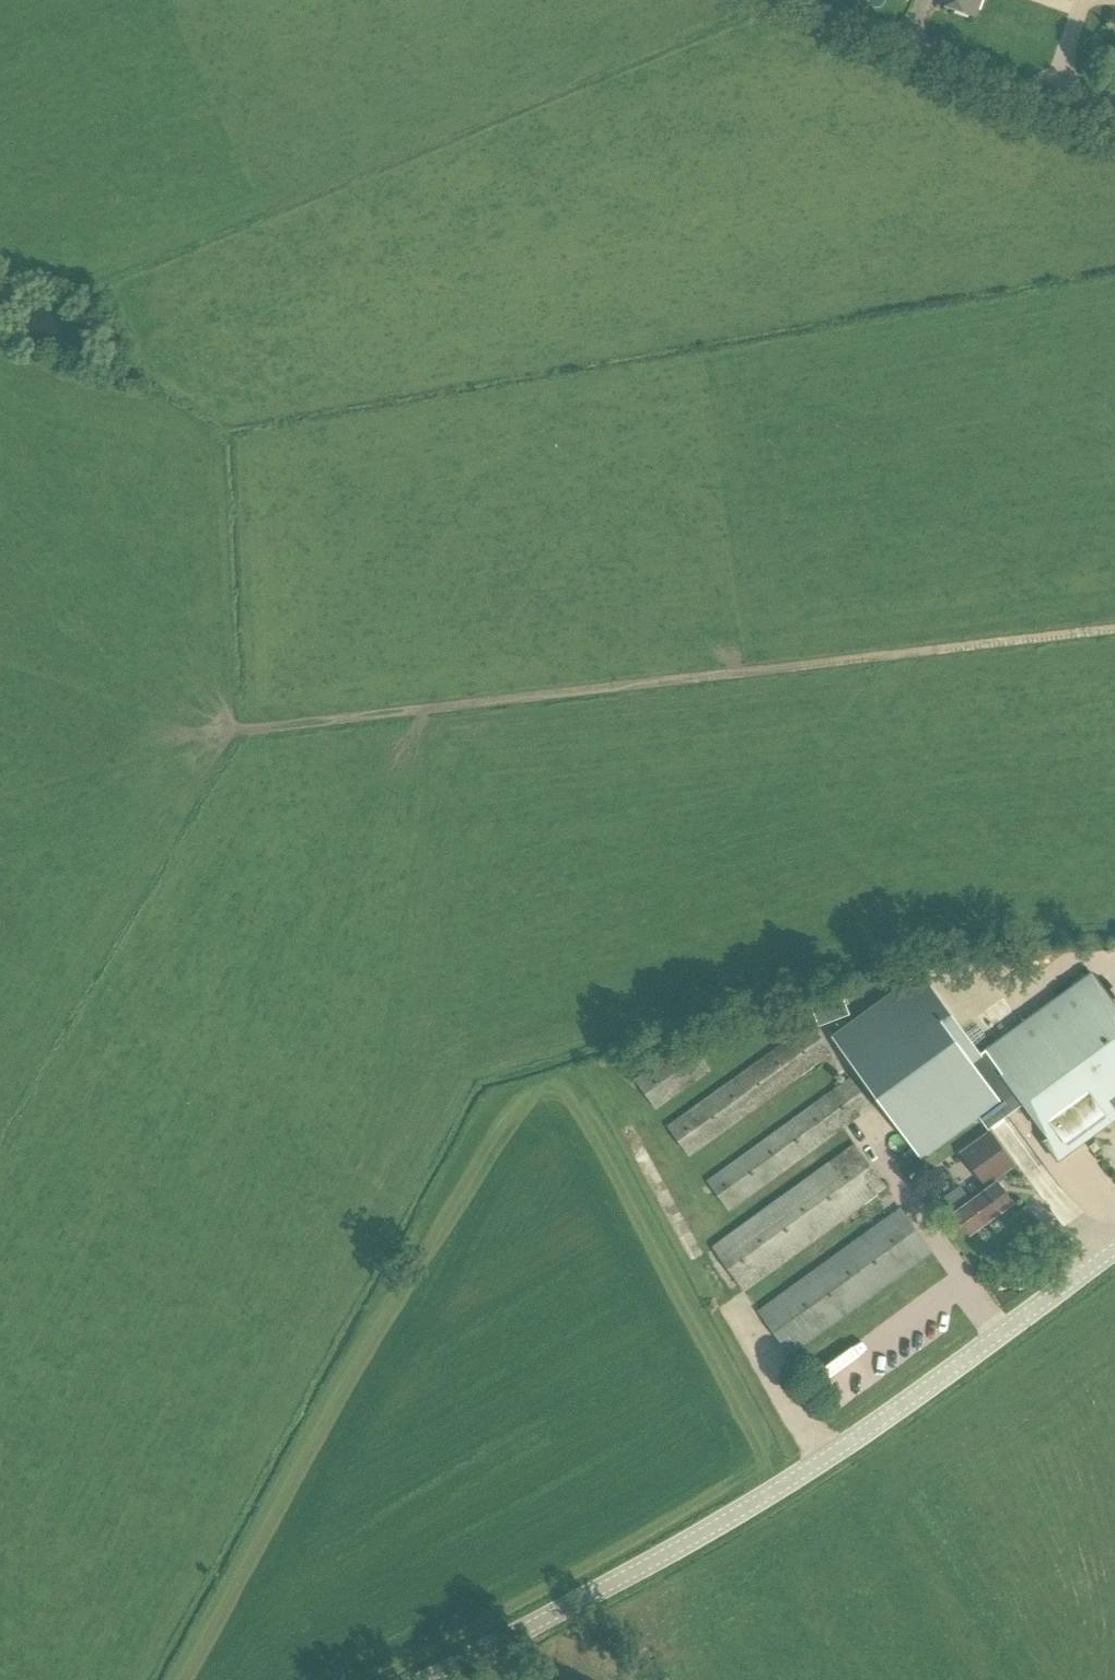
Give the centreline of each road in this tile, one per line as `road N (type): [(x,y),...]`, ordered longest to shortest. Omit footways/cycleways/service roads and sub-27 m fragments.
road 1 (tertiary): [(432,1679),(781,1491),(1114,1246)]
road 2 (unclassified): [(798,0),(987,80),(1114,122)]

